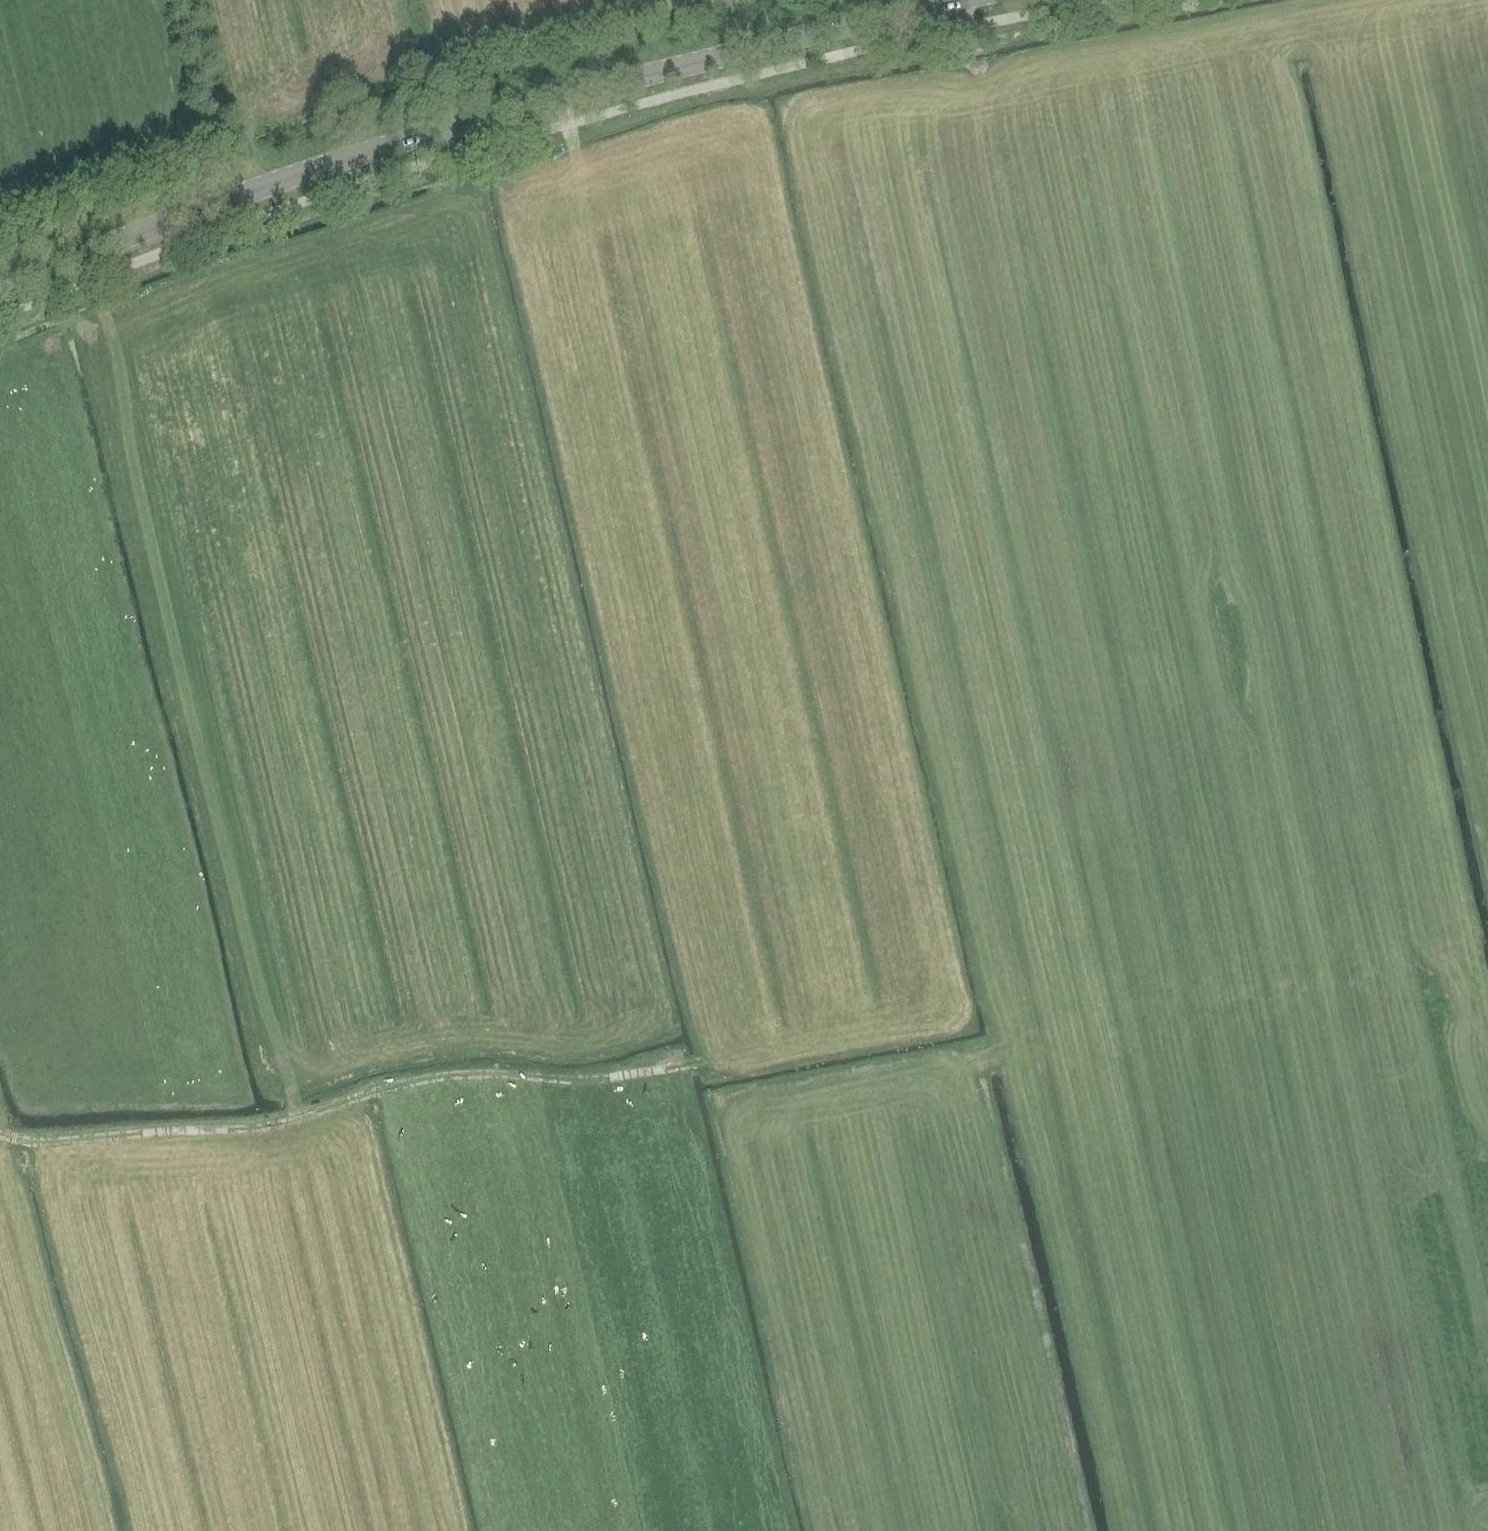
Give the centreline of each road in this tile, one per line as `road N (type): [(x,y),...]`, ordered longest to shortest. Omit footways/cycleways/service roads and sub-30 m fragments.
road 1 (tertiary): [(0,291),(434,136),(986,0)]

